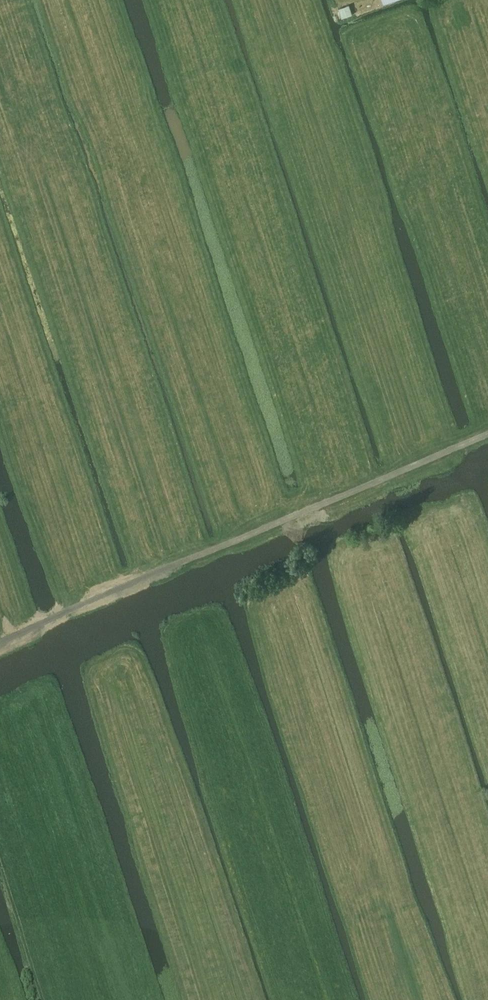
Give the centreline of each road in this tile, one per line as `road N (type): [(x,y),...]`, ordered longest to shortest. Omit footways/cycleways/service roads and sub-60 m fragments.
road 1 (track): [(44,999),(0,867)]

